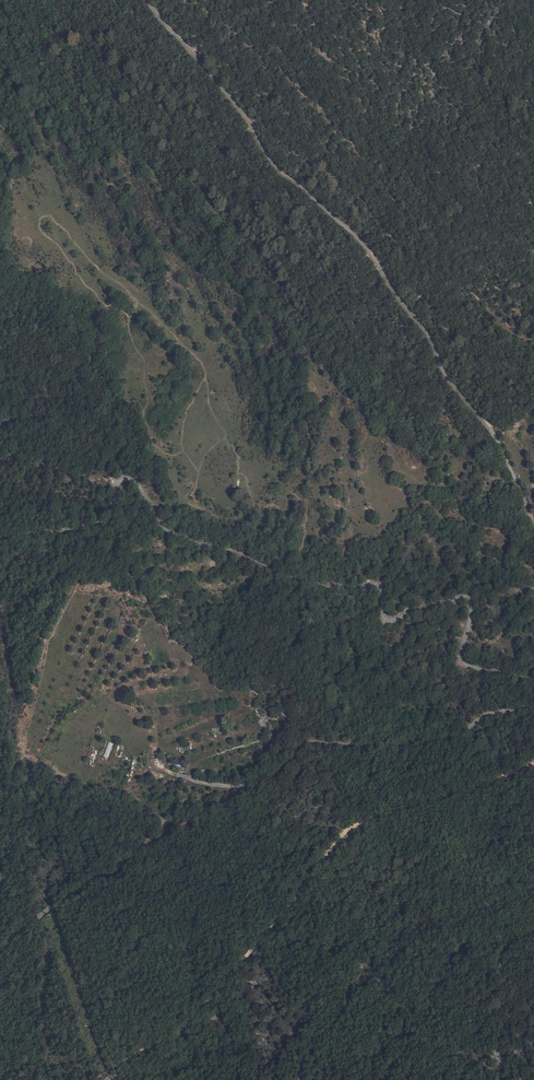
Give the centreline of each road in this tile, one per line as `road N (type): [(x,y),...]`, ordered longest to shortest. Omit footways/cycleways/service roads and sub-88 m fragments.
road 1 (unclassified): [(533,679),(465,661),(471,606),(465,598),(386,619),(377,585),(299,577),(177,534),(125,480),(95,523),(0,538)]
road 2 (unclassified): [(533,522),(500,443),(443,373),(428,333),(366,246),(280,170),(240,109),(148,0)]
road 3 (track): [(533,763),(344,829),(292,909),(187,1033),(113,1079)]

